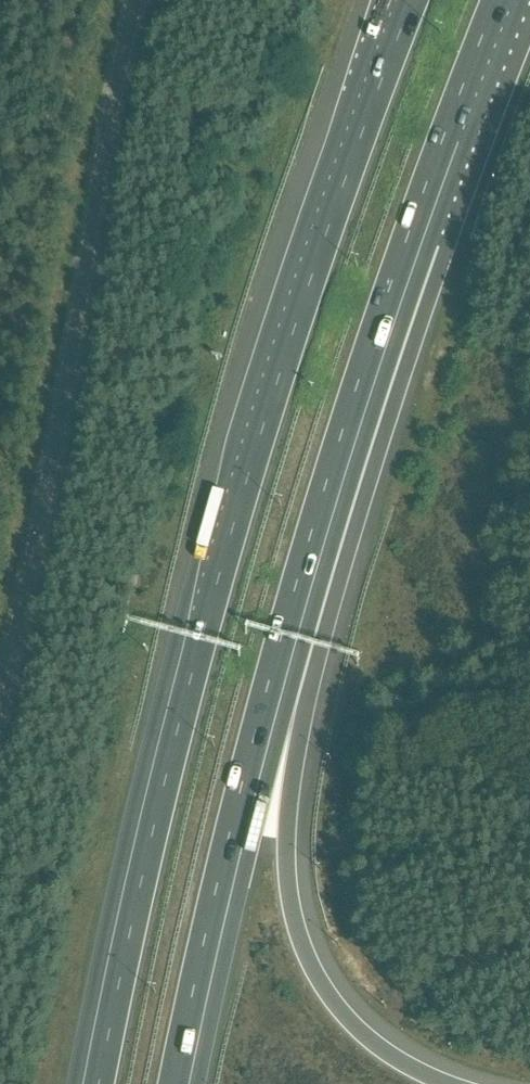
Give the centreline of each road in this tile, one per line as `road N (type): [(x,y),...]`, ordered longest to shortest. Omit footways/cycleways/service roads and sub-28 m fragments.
road 1 (motorway): [(406,0),(246,452),(92,1083)]
road 2 (motorway): [(451,1083),(393,1054),(339,1006),(304,944),(288,861),(303,734),(391,397),(415,243)]
road 3 (motorway): [(181,1083),(219,903),(294,629),(415,243)]
road 4 (tertiary): [(0,711),(77,339),(131,0)]
road 5 (motorway): [(415,243),(510,0)]

